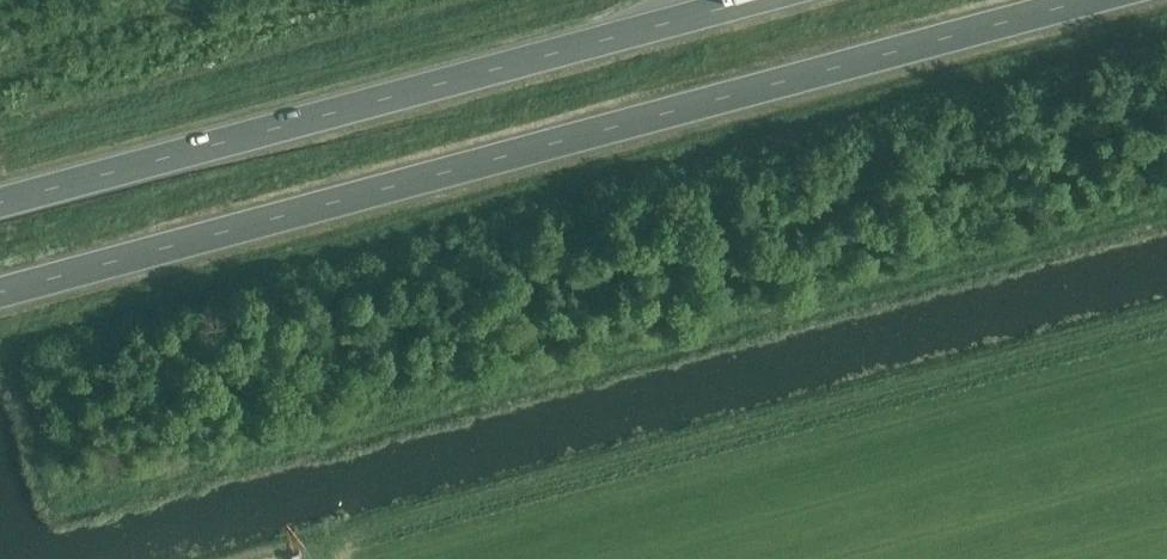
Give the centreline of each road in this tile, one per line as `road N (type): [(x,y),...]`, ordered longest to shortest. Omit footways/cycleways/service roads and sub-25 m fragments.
road 1 (trunk): [(0,295),(1102,0)]
road 2 (trunk): [(758,0),(0,202)]

